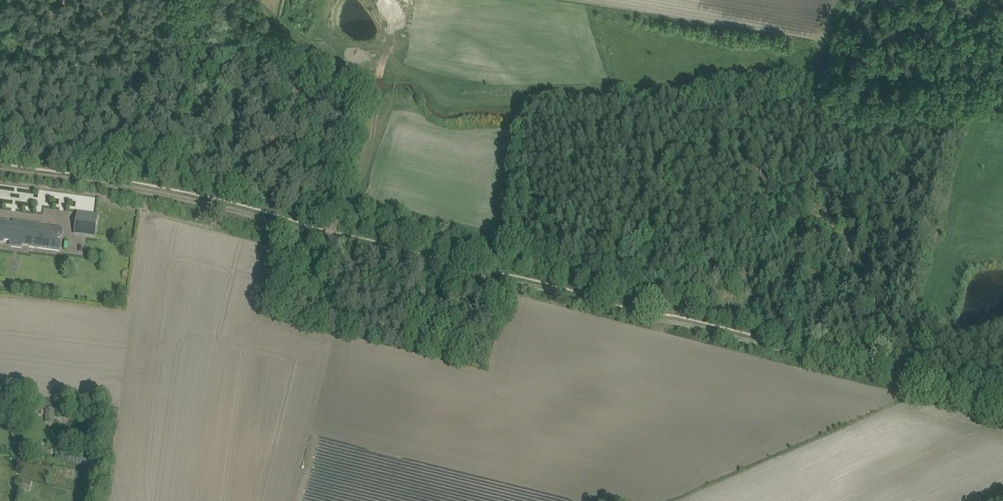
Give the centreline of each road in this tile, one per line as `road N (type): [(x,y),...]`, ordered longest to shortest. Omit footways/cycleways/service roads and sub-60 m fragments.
road 1 (track): [(1002,409),(253,214),(0,170)]

